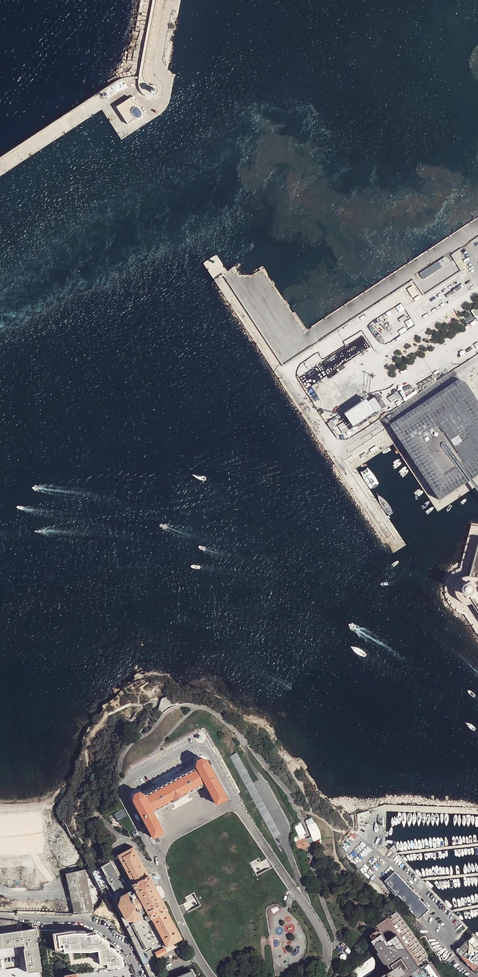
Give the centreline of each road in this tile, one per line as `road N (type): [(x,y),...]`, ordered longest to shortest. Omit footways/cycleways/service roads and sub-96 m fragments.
road 1 (residential): [(142,976),(104,928),(0,916)]

